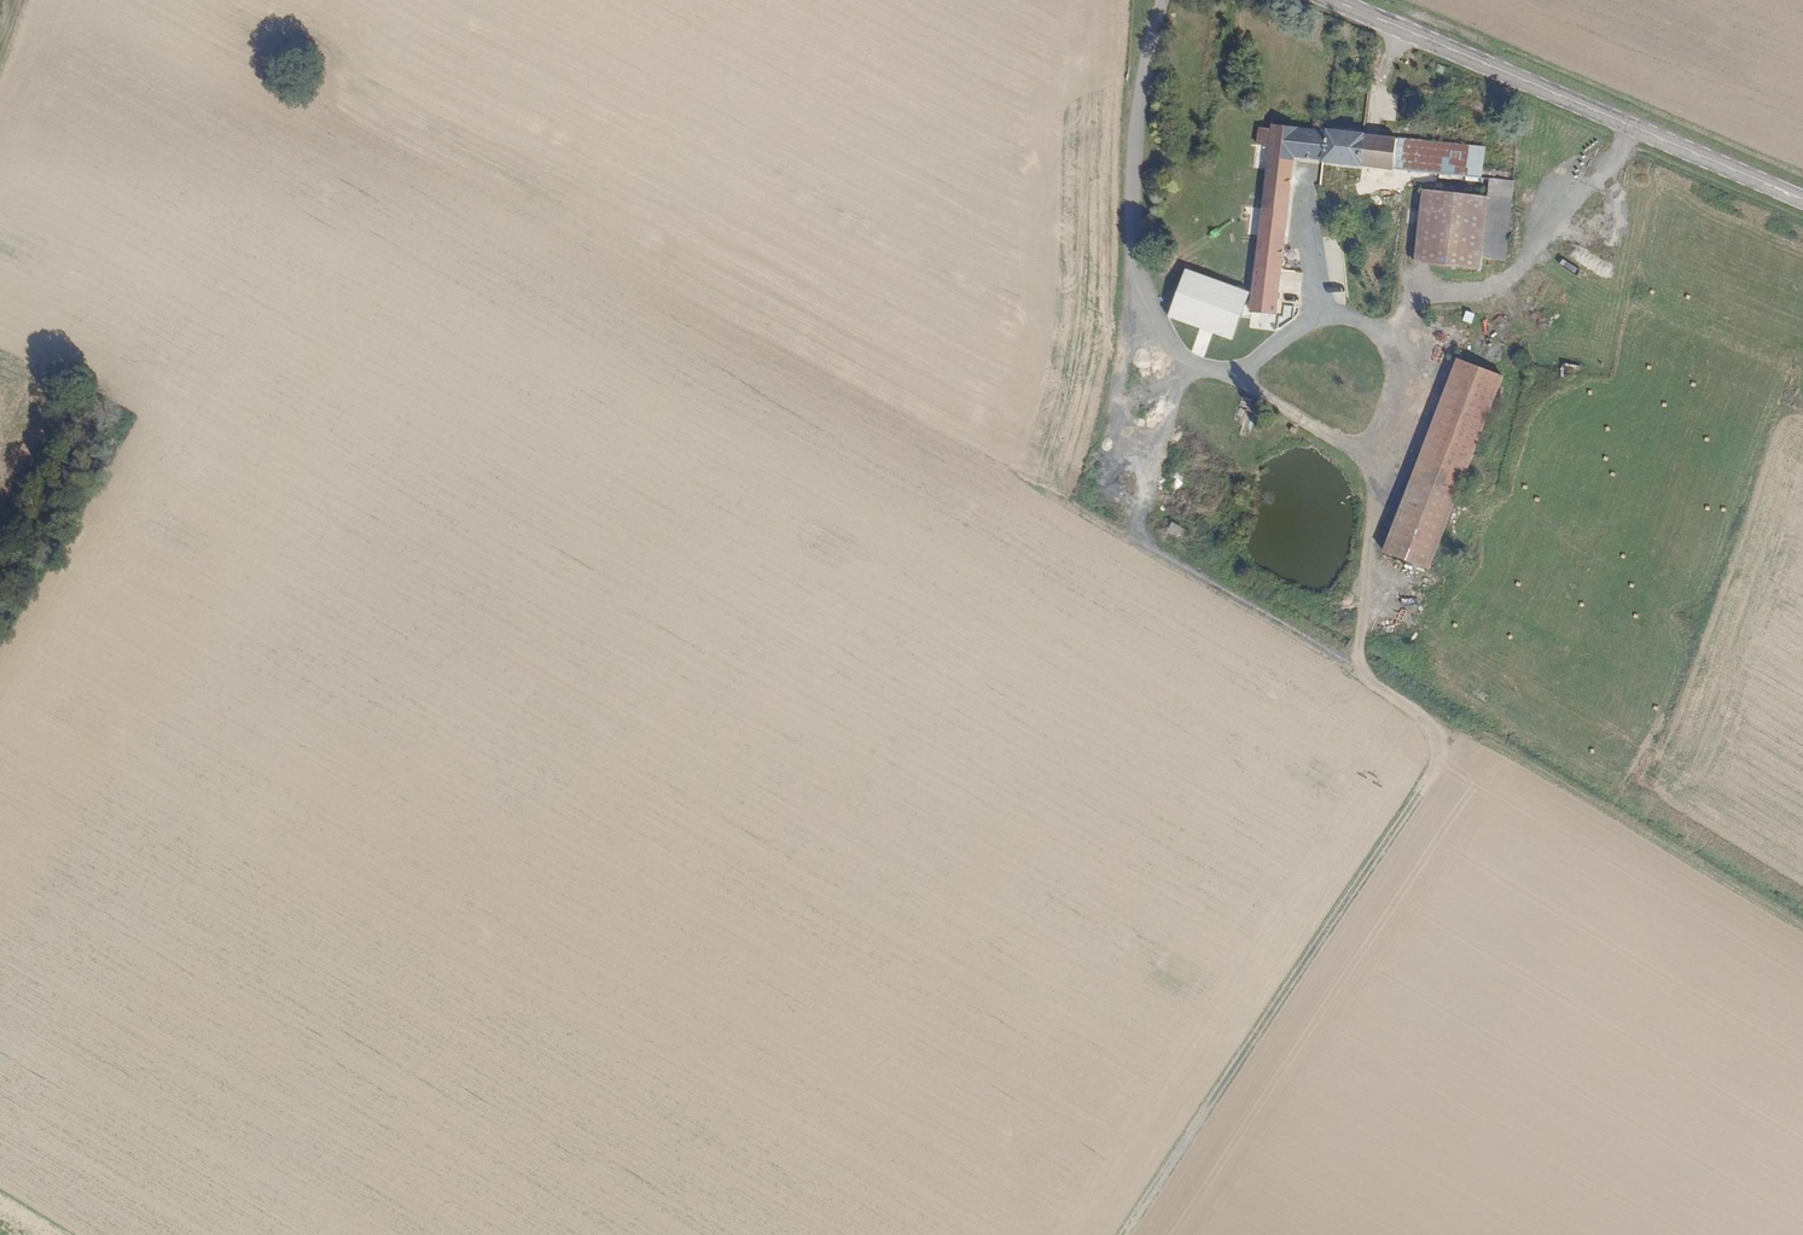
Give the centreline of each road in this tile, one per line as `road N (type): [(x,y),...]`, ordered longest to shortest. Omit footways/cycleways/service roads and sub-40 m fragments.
road 1 (secondary): [(1327,0),(1802,202)]

